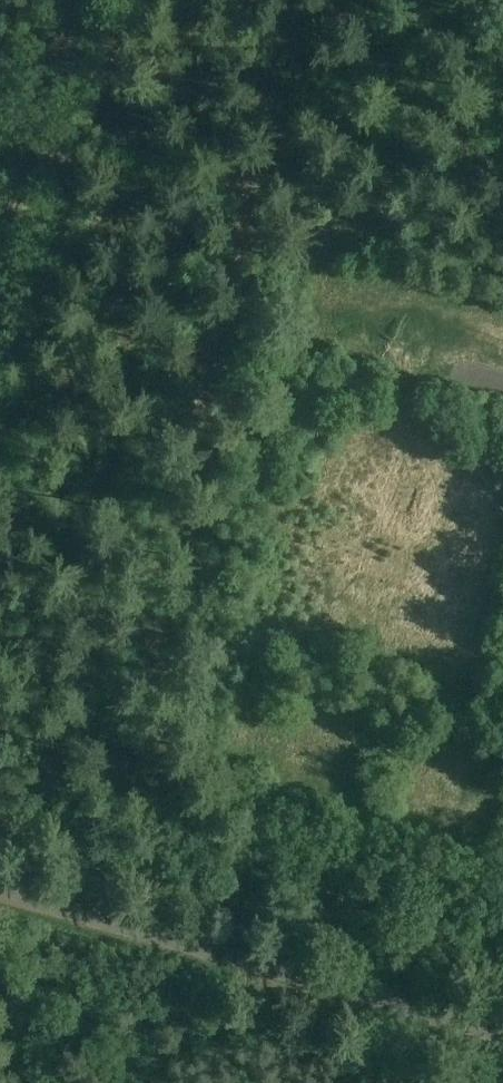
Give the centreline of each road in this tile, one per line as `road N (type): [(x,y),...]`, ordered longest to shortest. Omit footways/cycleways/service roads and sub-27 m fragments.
road 1 (unclassified): [(502,1034),(0,889)]
road 2 (track): [(22,150),(234,180),(343,164),(502,178)]
road 3 (track): [(61,0),(22,150)]

